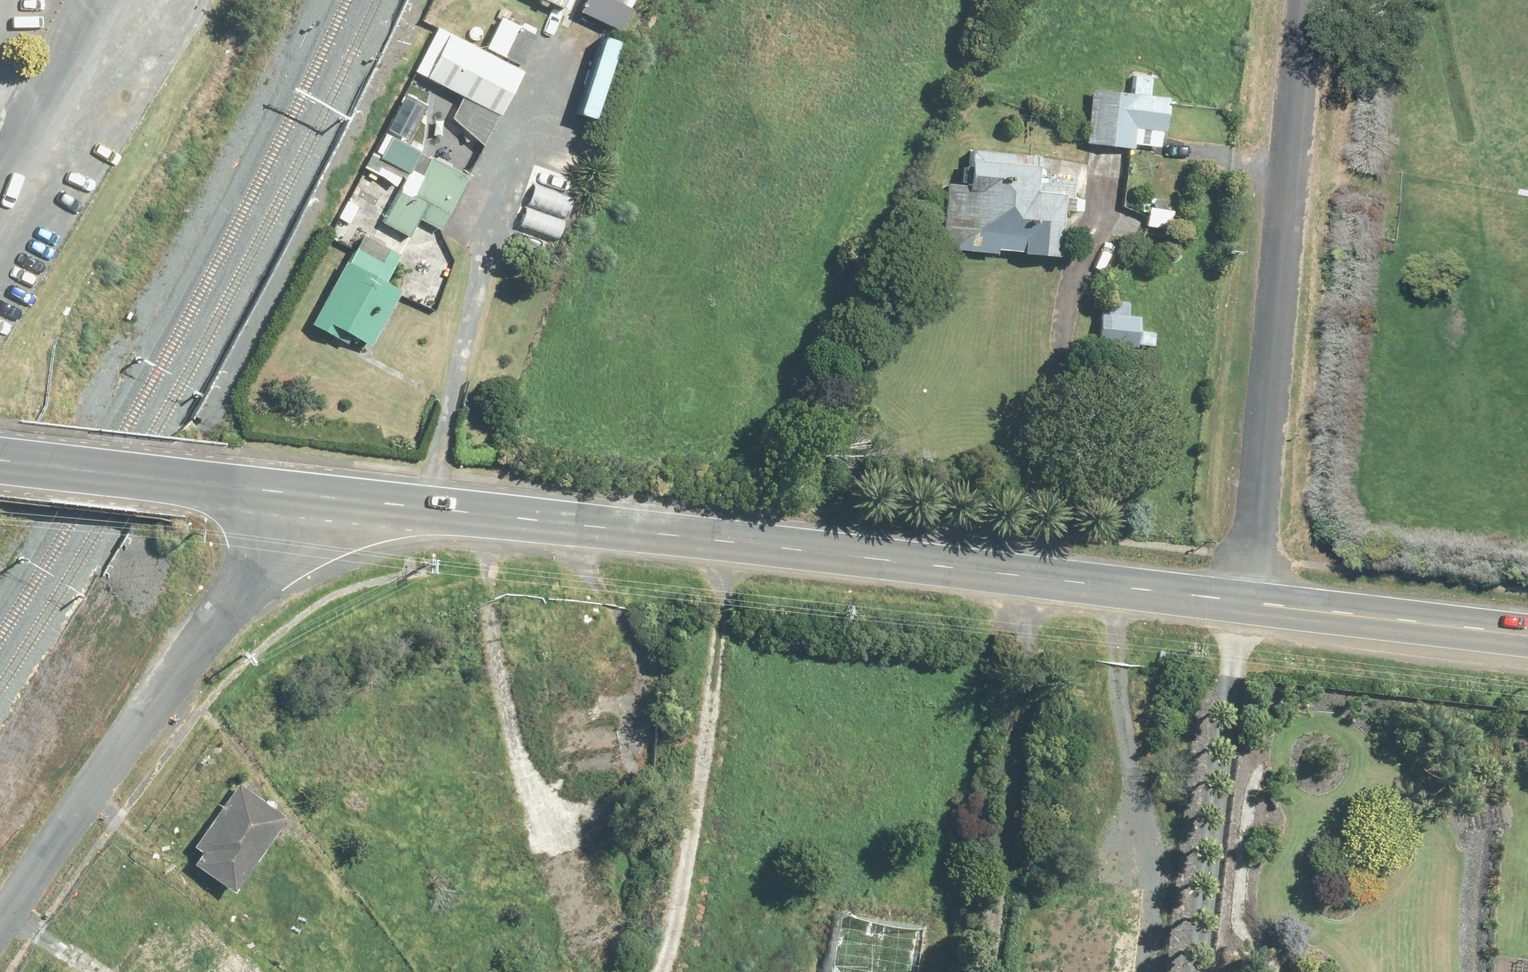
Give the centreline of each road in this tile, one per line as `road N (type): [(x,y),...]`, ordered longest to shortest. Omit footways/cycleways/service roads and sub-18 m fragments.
road 1 (secondary): [(1034,578),(905,537),(648,370),(445,275),(297,250),(0,235)]
road 2 (secondary): [(0,459),(1034,578)]
road 3 (residential): [(1288,394),(1335,0)]
road 4 (unknown): [(234,971),(216,945),(210,915),(214,886),(251,839),(308,827),(337,835),(378,878),(385,907)]
road 5 (unclassified): [(167,0),(79,148),(0,249)]
road 6 (unclassified): [(1155,971),(1190,818),(1196,680)]
road 7 (unclassified): [(1283,693),(1253,753),(1199,971)]
road 8 (secondary): [(1336,558),(1472,628)]
road 9 (secondary): [(1472,628),(1332,654)]
road 10 (secondary): [(1034,578),(1125,564),(1170,545)]
road 11 (residential): [(1288,394),(1297,471),(1316,531)]
road 12 (secondary): [(1157,633),(1034,578)]
road 13 (residential): [(1222,509),(1288,394)]

